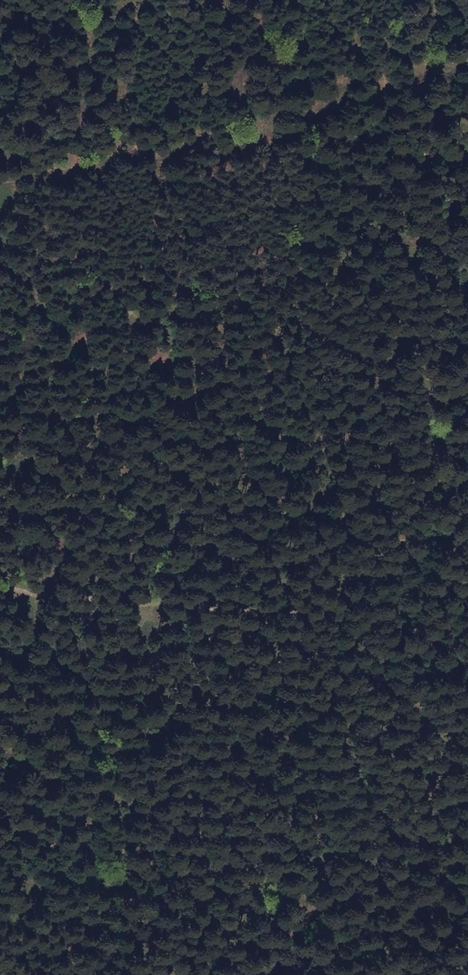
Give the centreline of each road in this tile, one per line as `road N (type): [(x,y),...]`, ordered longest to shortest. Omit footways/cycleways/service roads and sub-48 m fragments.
road 1 (track): [(467,585),(319,611),(120,602),(0,580)]
road 2 (track): [(258,974),(372,841),(467,745)]

